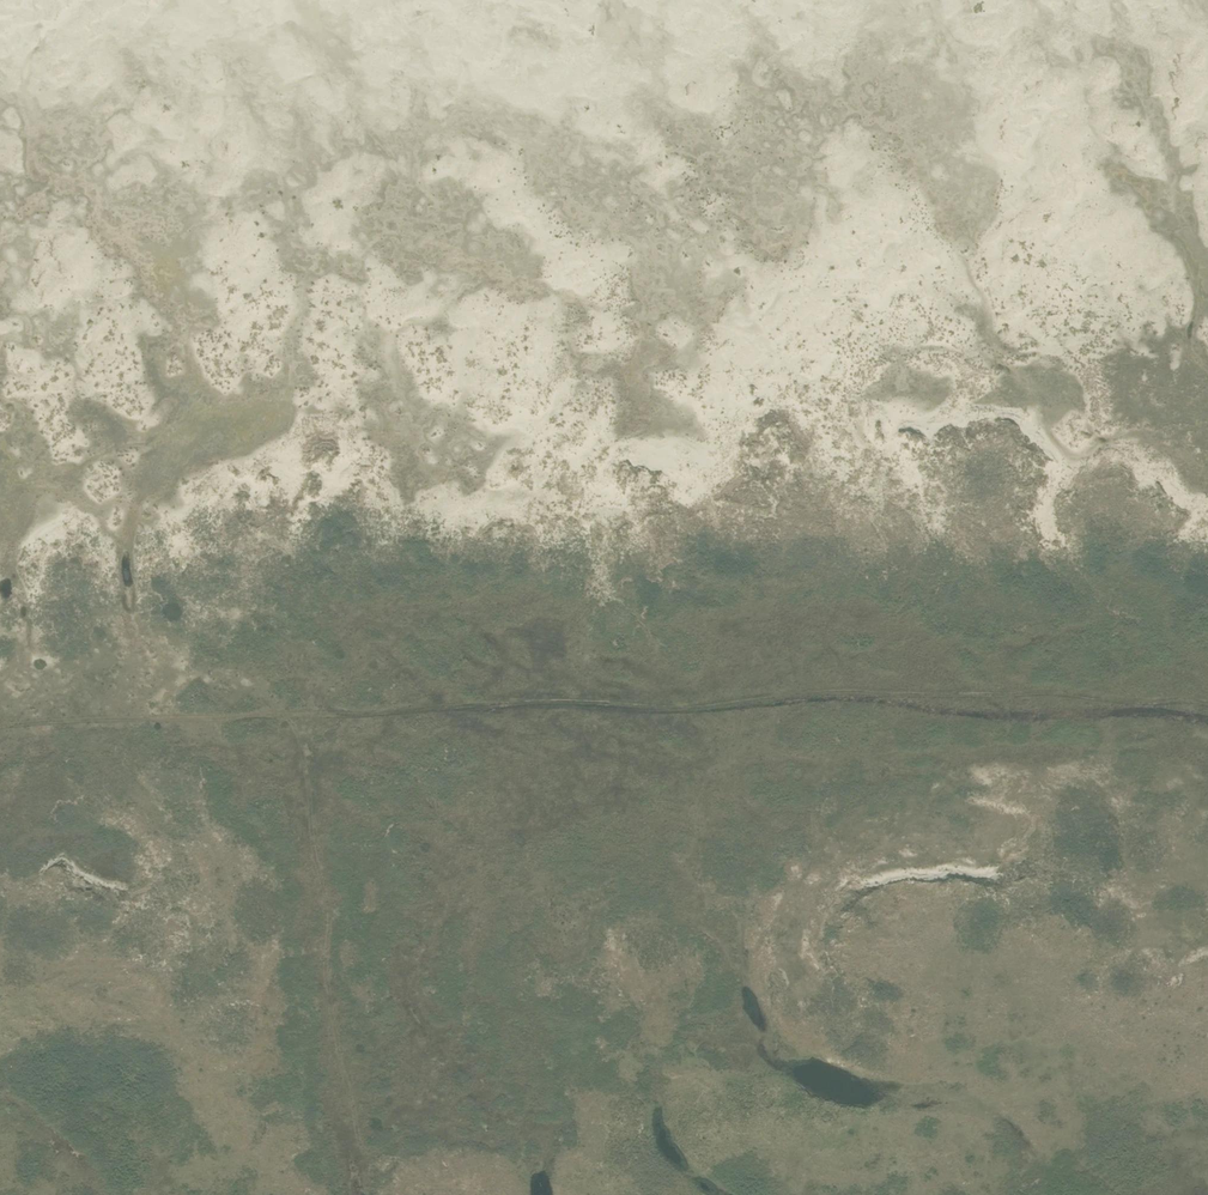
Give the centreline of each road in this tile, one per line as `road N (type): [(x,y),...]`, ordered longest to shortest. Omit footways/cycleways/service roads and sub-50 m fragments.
road 1 (track): [(0,727),(512,705),(696,710),(821,692),(1207,702)]

